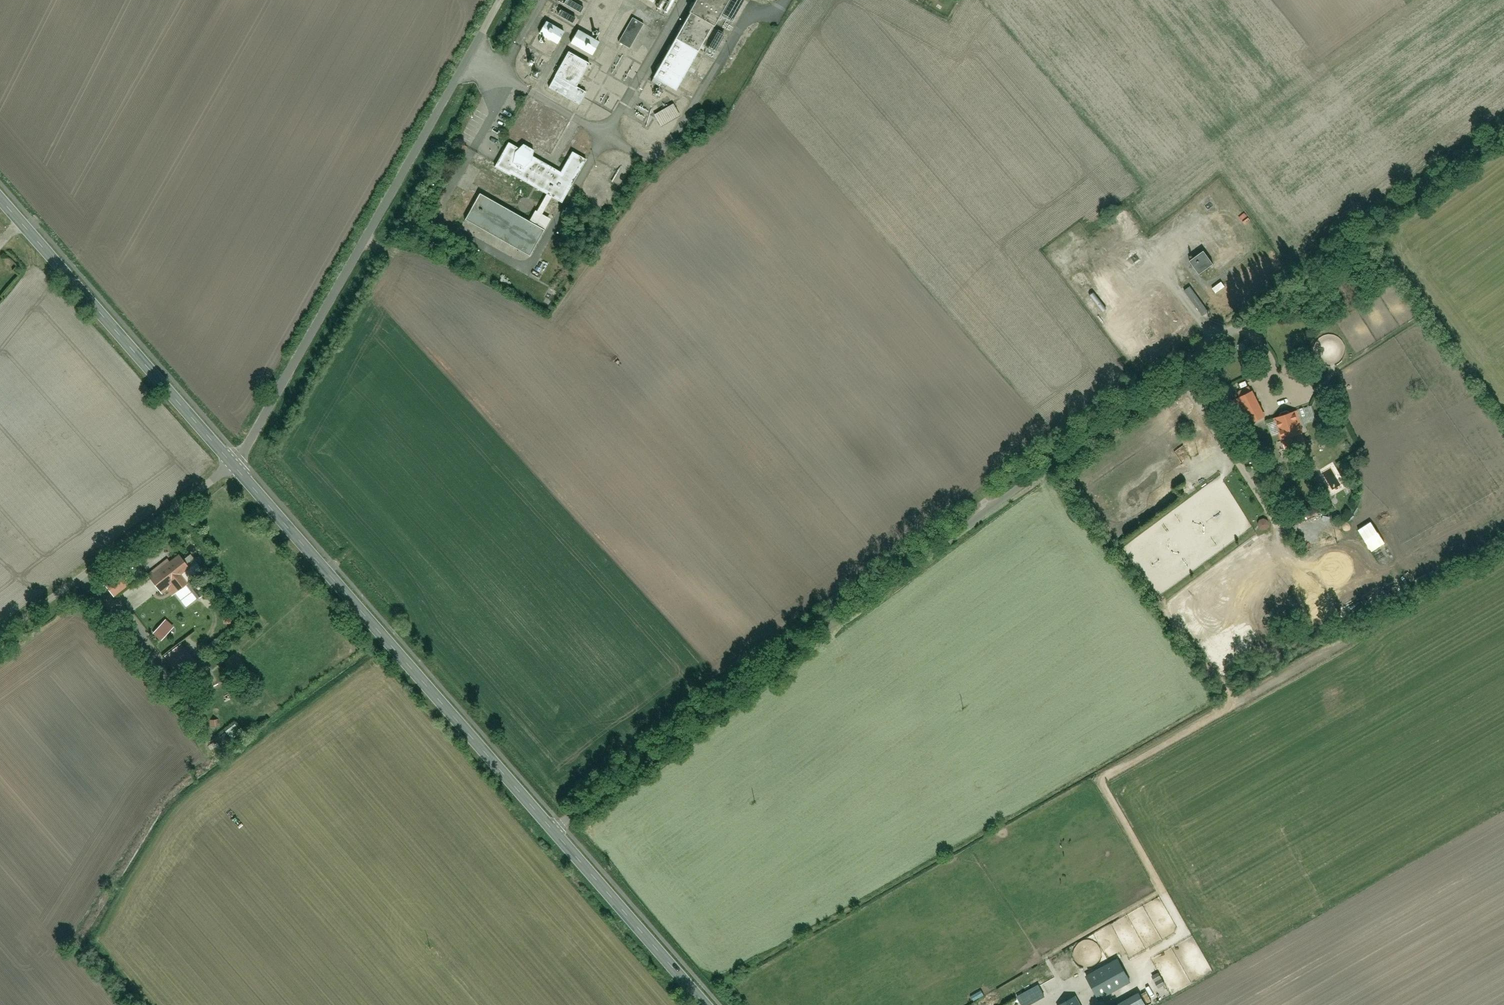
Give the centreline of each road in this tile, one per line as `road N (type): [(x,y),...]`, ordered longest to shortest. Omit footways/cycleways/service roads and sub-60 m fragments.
road 1 (unclassified): [(556,830),(1503,130)]
road 2 (unclassified): [(234,462),(500,0)]
road 3 (tertiary): [(234,462),(556,830)]
road 4 (tertiary): [(0,194),(234,462)]
road 5 (unclassified): [(0,636),(234,462)]
road 6 (tertiary): [(556,830),(707,1004)]

